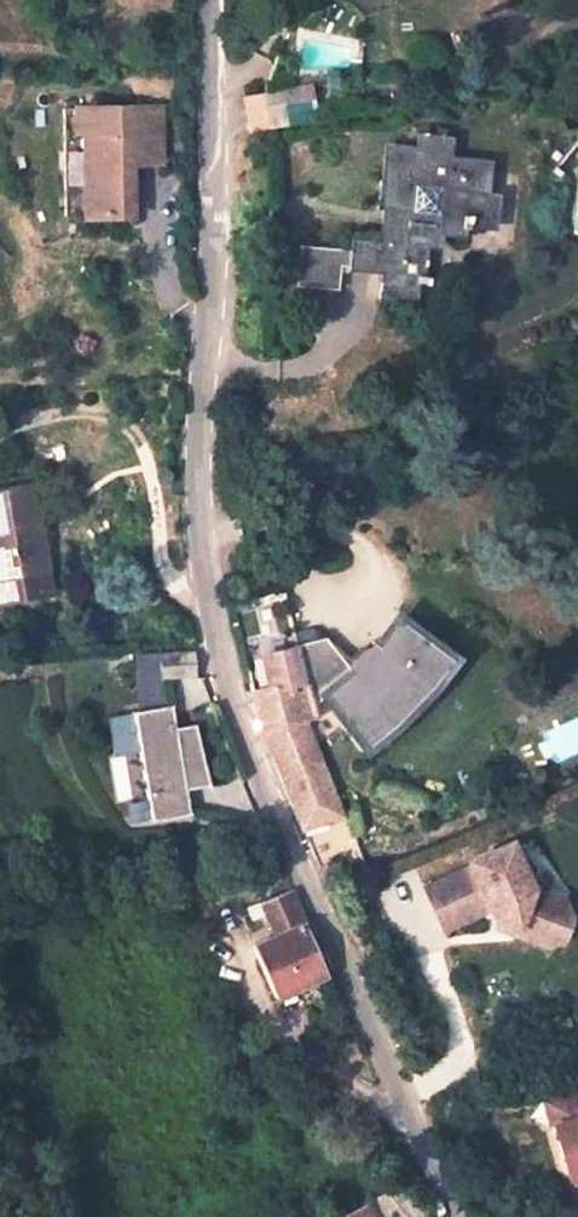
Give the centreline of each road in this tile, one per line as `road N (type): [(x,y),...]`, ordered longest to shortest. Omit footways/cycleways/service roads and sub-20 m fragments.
road 1 (residential): [(214,0),(219,155),(198,376),(200,579),(239,744),(442,1216)]

